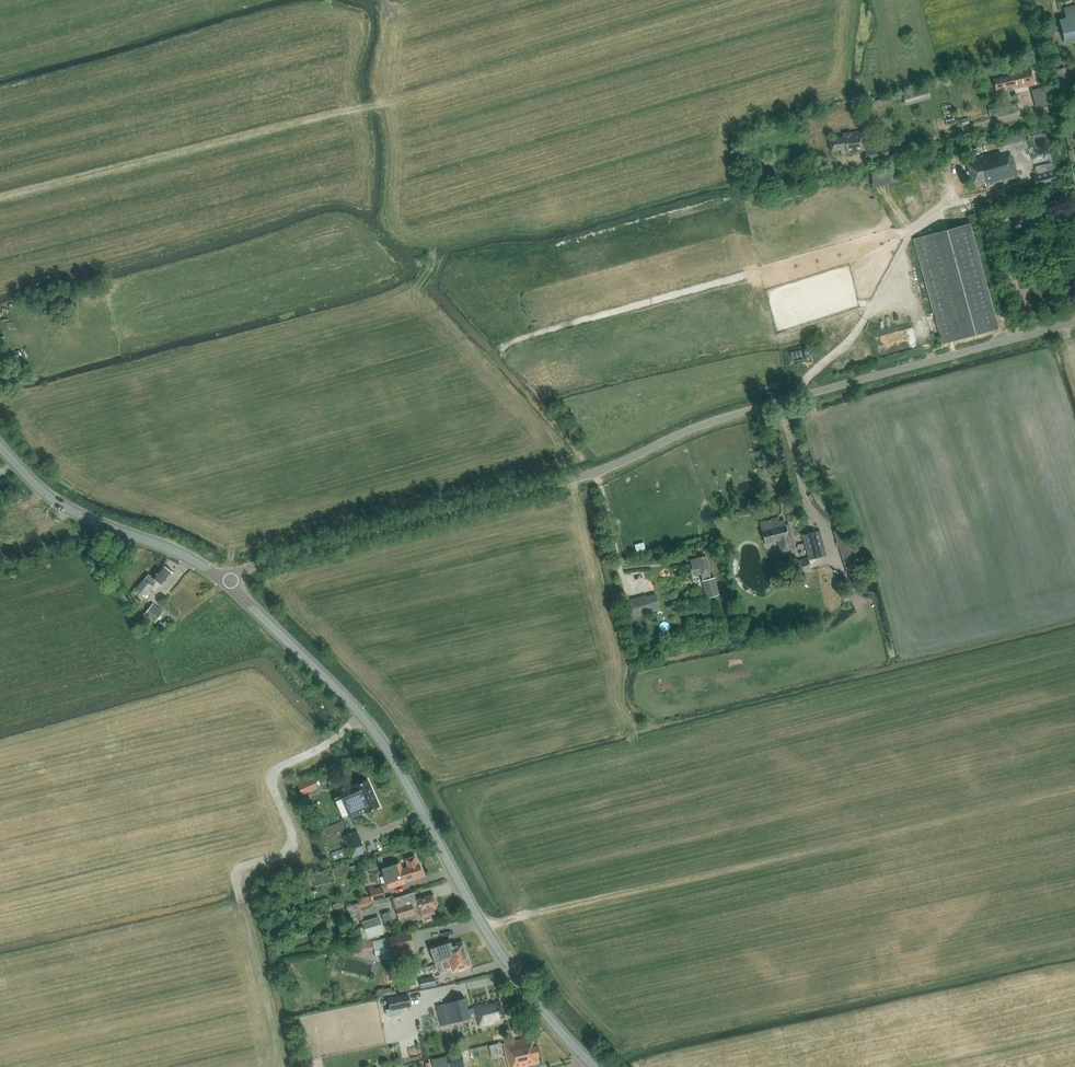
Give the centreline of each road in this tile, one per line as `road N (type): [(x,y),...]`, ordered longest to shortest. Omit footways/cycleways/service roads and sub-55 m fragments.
road 1 (unclassified): [(223,579),(597,472),(733,415),(1074,322)]
road 2 (tertiary): [(592,1066),(522,989),(413,793),(341,689),(223,579)]
road 3 (tertiary): [(223,579),(50,495),(0,445)]
road 4 (track): [(1074,104),(909,149)]

